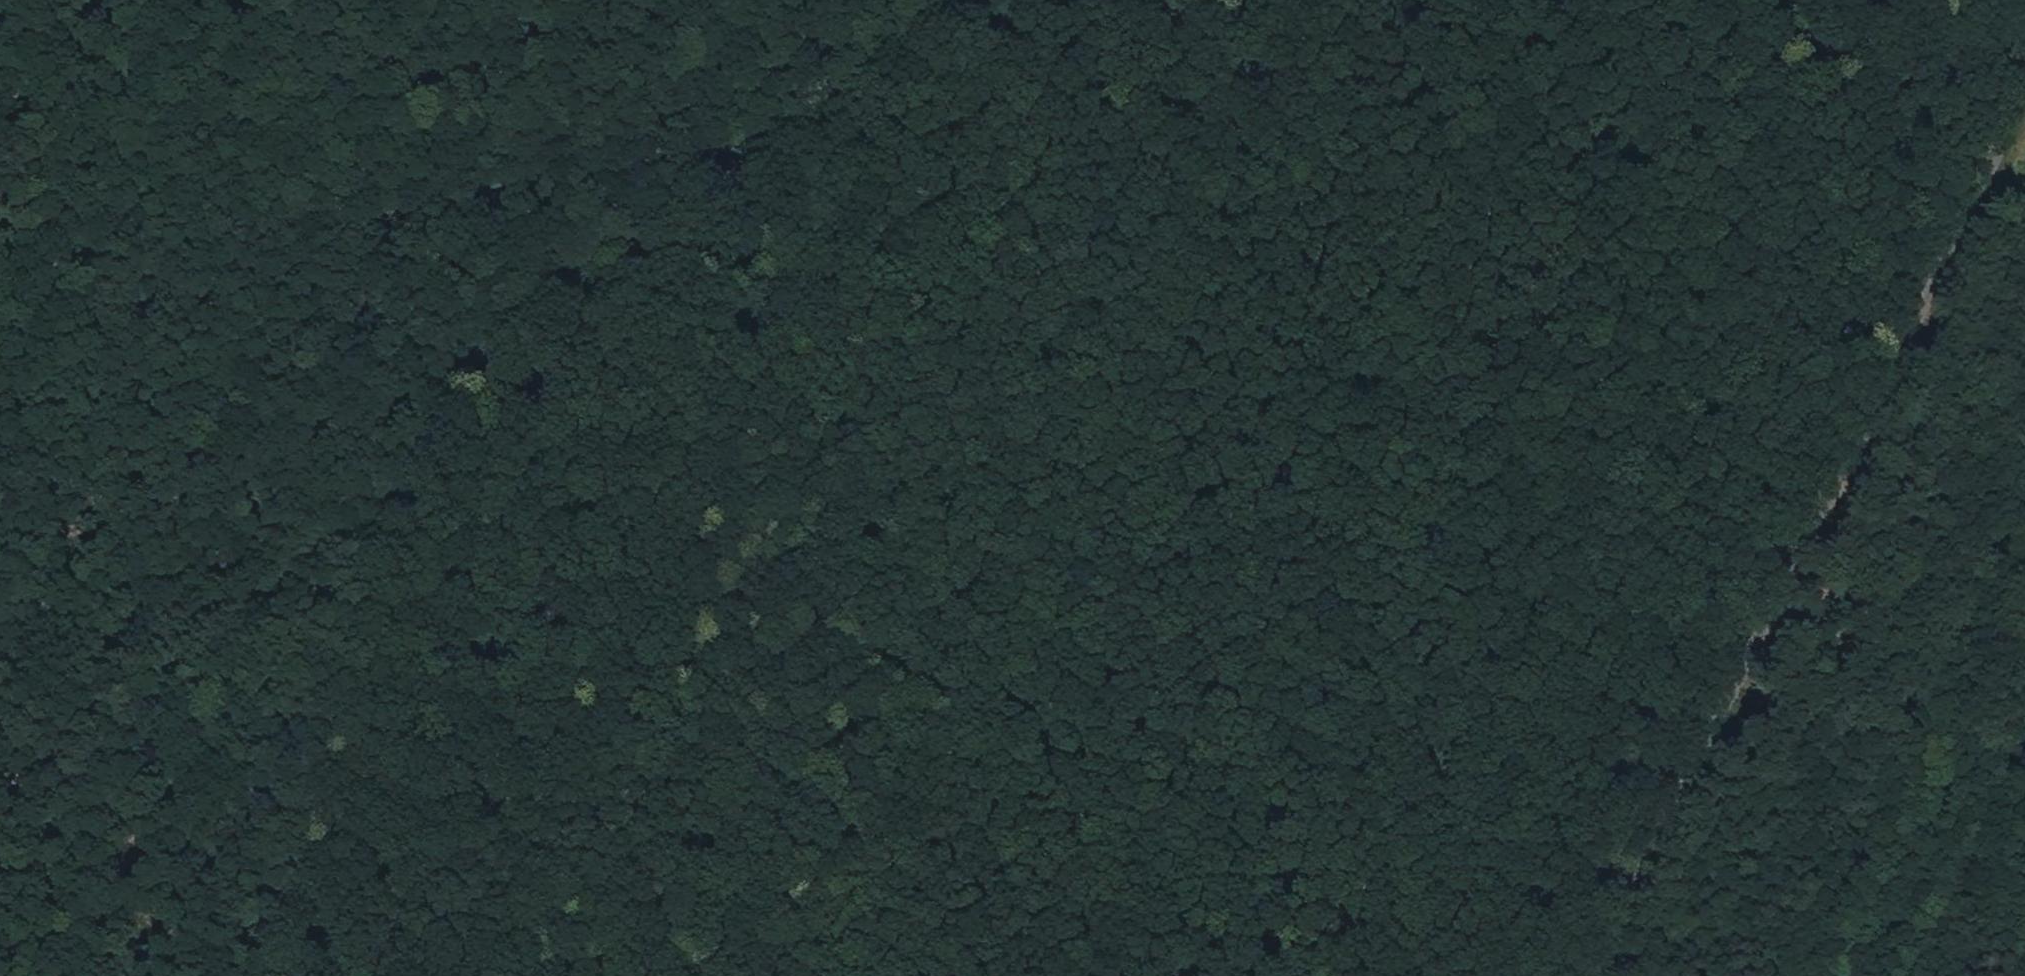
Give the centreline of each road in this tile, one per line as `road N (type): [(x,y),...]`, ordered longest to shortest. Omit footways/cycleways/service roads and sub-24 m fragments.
road 1 (track): [(1566,975),(2024,68)]

